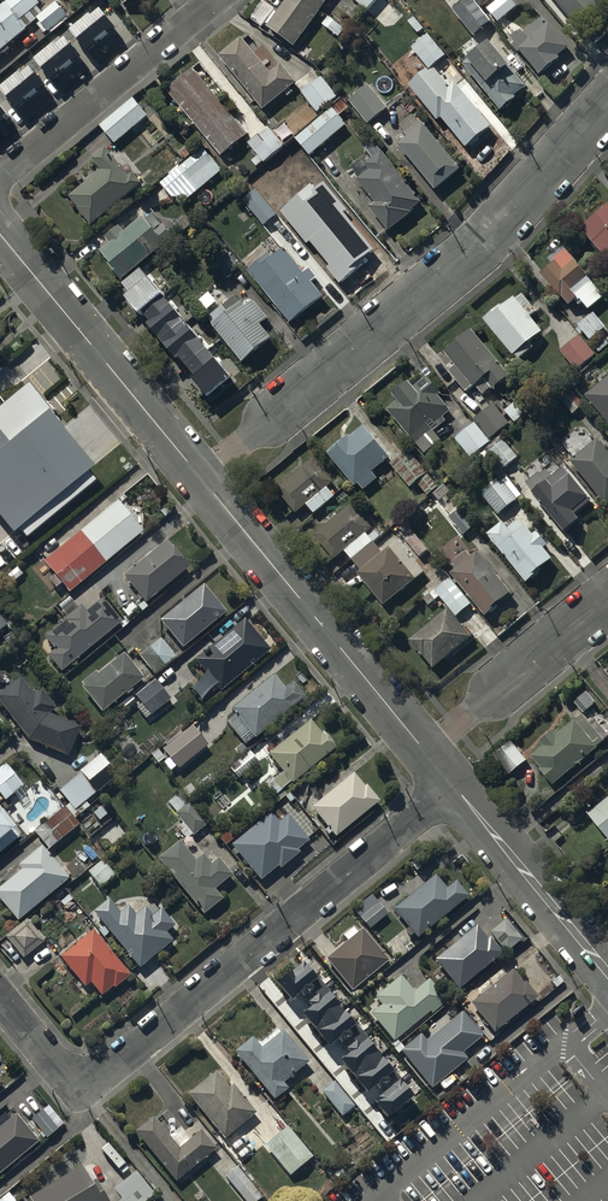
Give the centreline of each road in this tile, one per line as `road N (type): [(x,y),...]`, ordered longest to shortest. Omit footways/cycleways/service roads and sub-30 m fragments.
road 1 (residential): [(453,786),(89,1081),(64,1072),(0,996)]
road 2 (residential): [(607,106),(457,268),(201,478)]
road 3 (residential): [(201,478),(424,750)]
road 4 (residential): [(0,234),(201,478)]
road 5 (residential): [(0,177),(214,0)]
road 6 (residential): [(453,786),(607,973)]
road 7 (residential): [(424,750),(607,599)]

